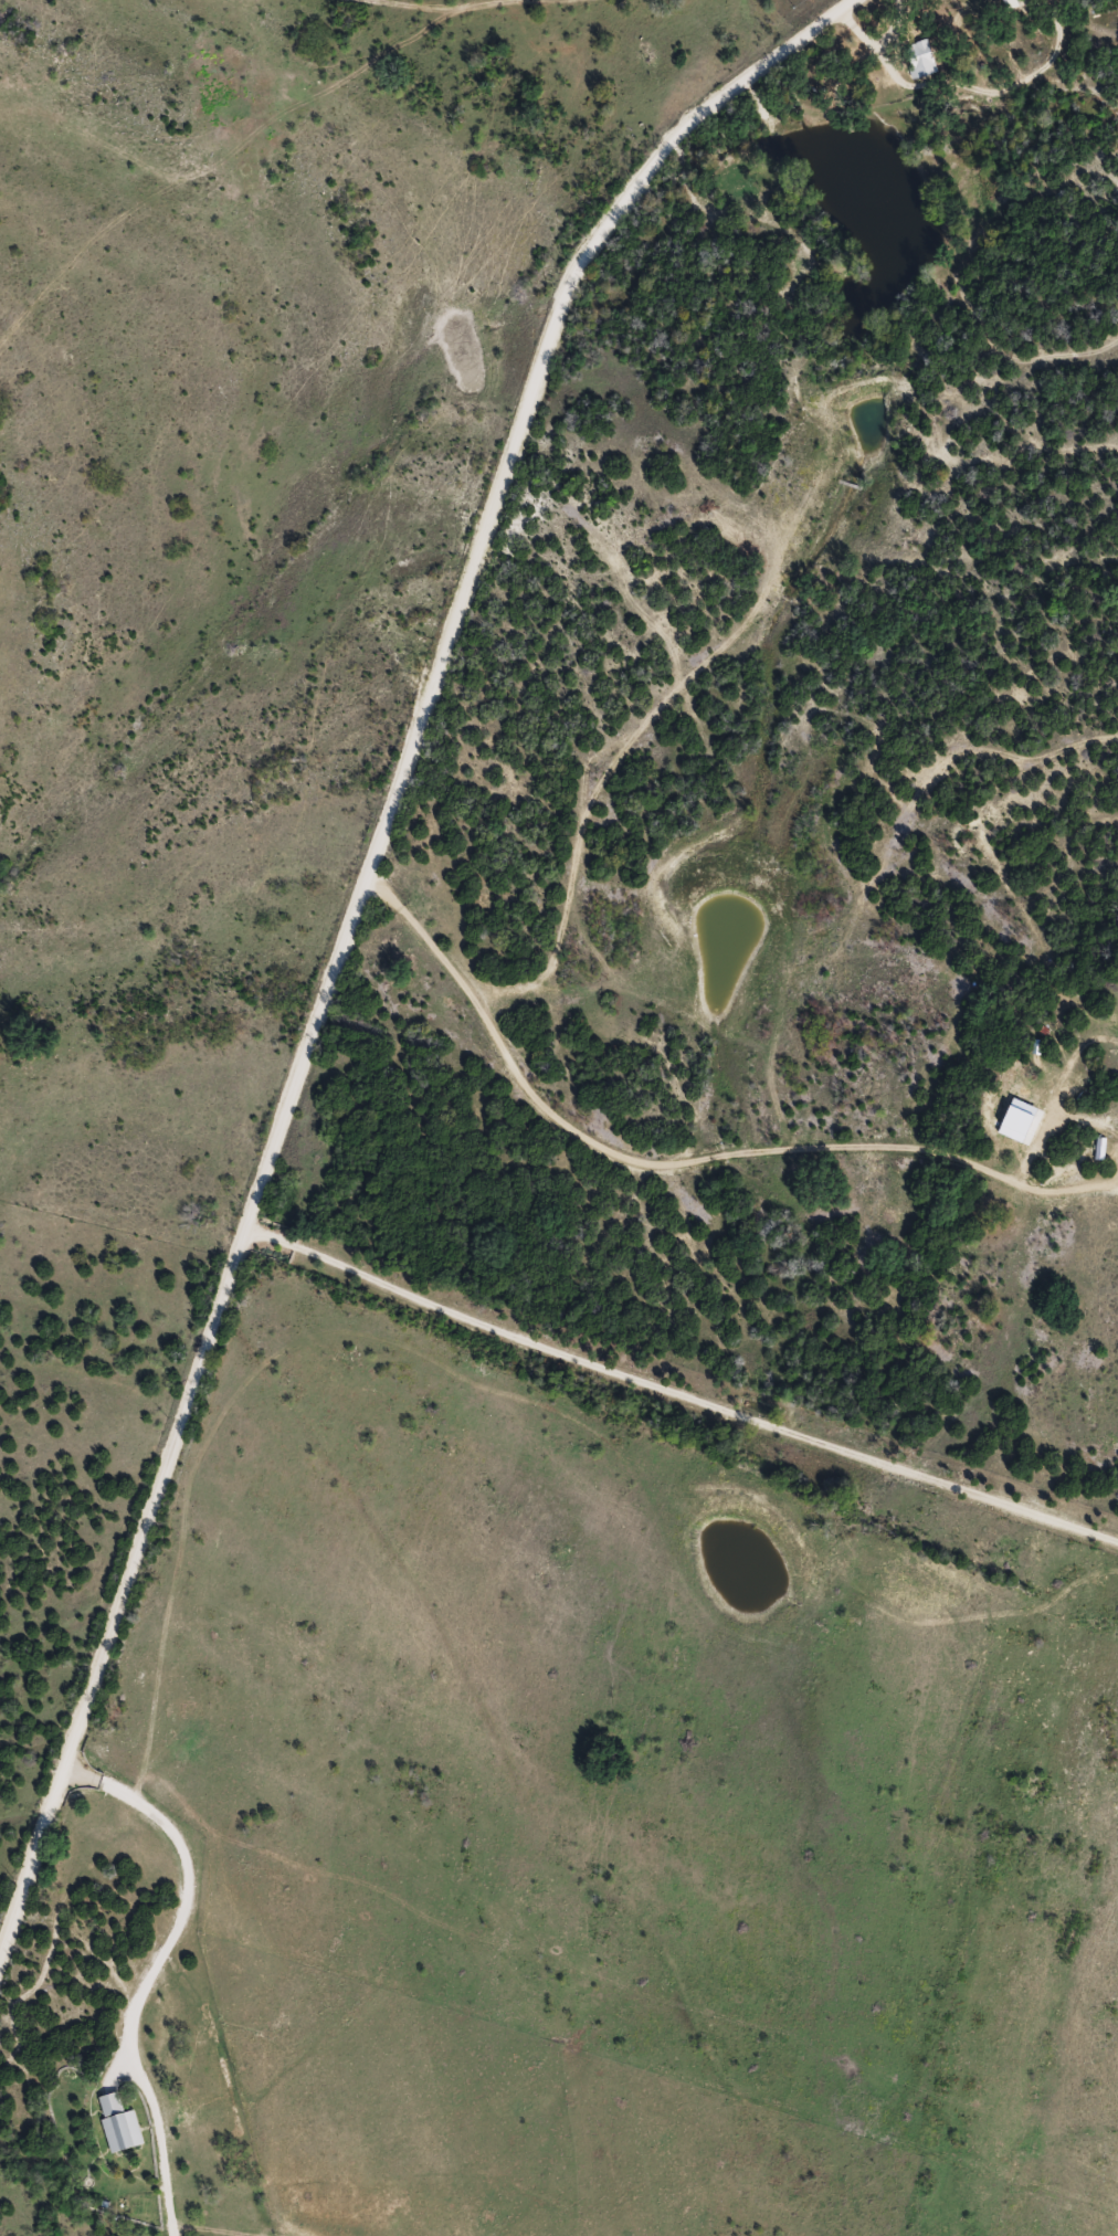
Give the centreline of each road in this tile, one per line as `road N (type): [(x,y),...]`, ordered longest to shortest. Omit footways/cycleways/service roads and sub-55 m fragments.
road 1 (residential): [(868,0),(705,146),(561,318),(257,1251),(0,1968)]

